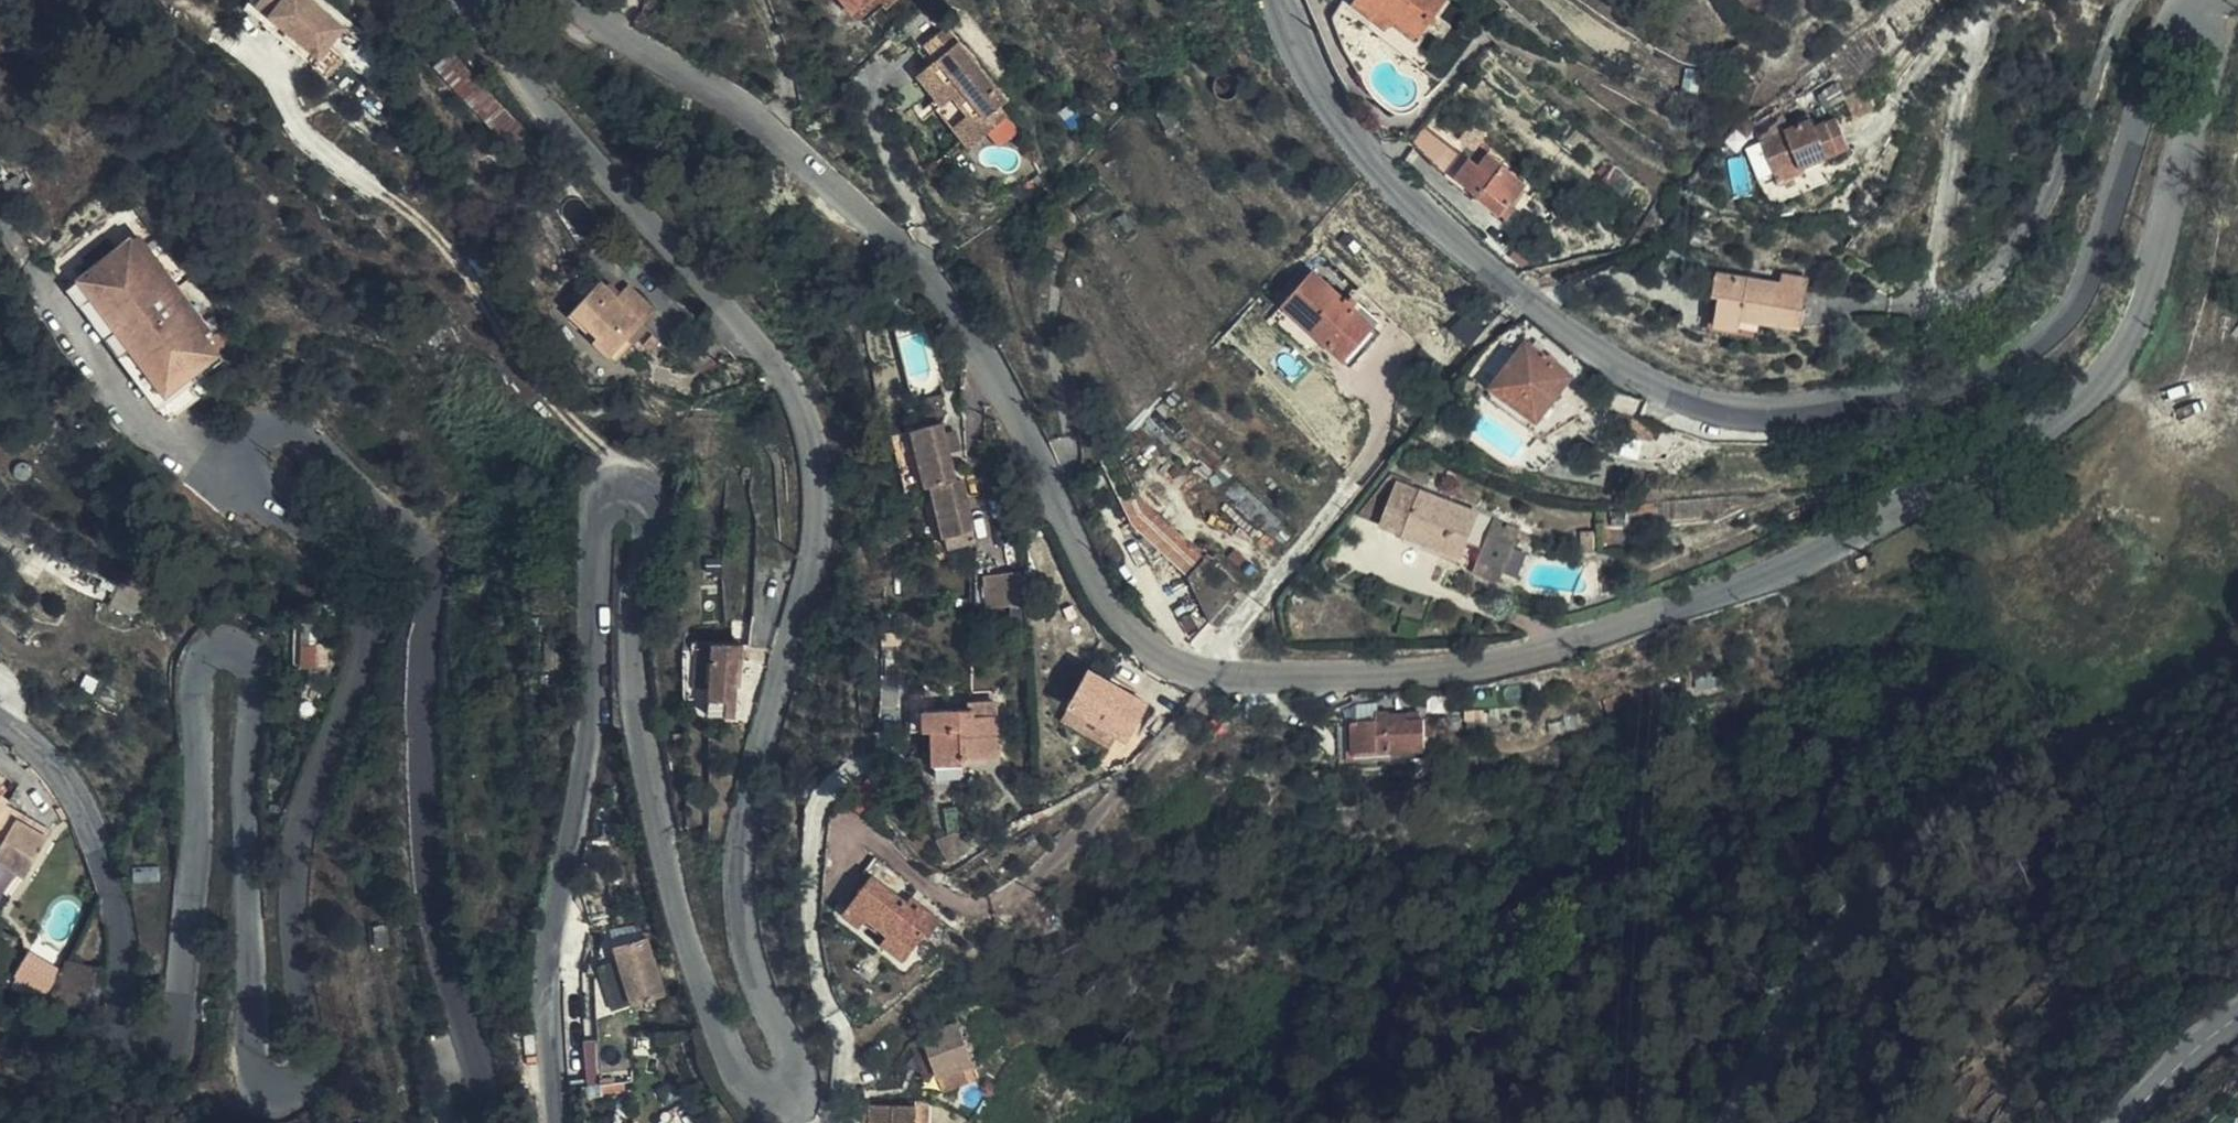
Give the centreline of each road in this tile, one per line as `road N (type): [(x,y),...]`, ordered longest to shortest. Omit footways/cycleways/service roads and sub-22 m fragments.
road 1 (residential): [(492,1122),(448,913),(430,776),(427,582),(412,537),(374,496),(294,433),(270,431),(241,452),(250,489),(339,555),(366,618),(358,681),(303,820),(290,887),(314,1055),(308,1089),(286,1100),(263,1091),(251,1070),(245,665),(234,653),(220,652),(199,669),(199,817),(180,1021),(173,1035),(159,1039),(118,1025),(122,949),(106,859),(65,784),(0,721)]
road 2 (residential): [(470,0),(551,107),(730,305),(795,393),(814,457),(817,552),(770,700),(741,852),(750,950),(798,1071),(795,1087),(772,1097),(746,1082),(689,926),(634,652),(647,504),(628,488),(615,490),(598,516),(593,661),(550,957),(550,1122)]
road 3 (residential): [(2193,0),(2205,68),(2151,276),(2125,342),(2090,389),(2046,425),(1858,536),(1641,619),(1462,669),(1281,683),(1208,677),(1158,657),(1119,623),(1044,490),(973,335),(924,269),(845,188),(730,97),(613,40),(554,0)]
road 4 (tertiary): [(2188,0),(2157,43),(2104,251),(2076,308),(2048,340),(1978,379),(1852,409),(1774,415),(1696,402),(1608,360),(1530,301),(1374,162),(1324,94),(1285,0)]
road 5 (tertiary): [(1739,1122),(1807,997),(1930,847),(2008,775),(2157,716),(2237,649)]
road 6 (track): [(628,488),(523,363),(474,269),(400,203),(290,79)]
road 7 (tertiary): [(2126,1122),(2237,1019)]

